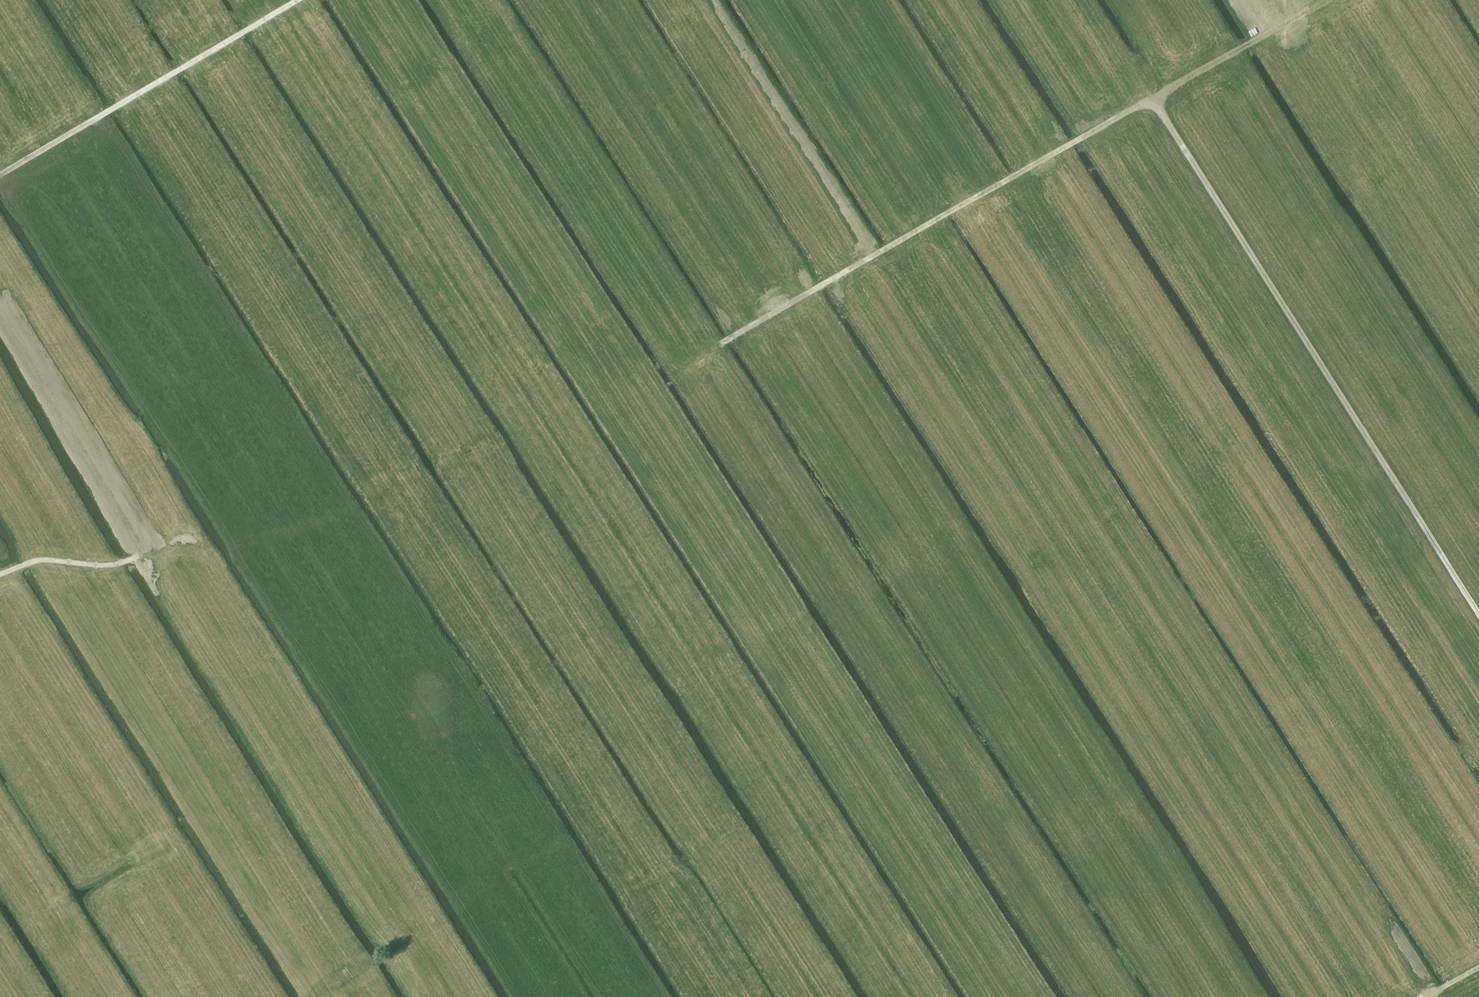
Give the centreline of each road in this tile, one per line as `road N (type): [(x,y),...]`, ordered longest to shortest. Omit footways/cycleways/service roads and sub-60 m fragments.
road 1 (track): [(1326,0),(723,343)]
road 2 (track): [(1478,615),(1153,100)]
road 3 (track): [(0,178),(302,0)]
road 4 (track): [(1377,0),(1478,153)]
road 5 (track): [(0,576),(35,562),(117,565),(137,557)]

